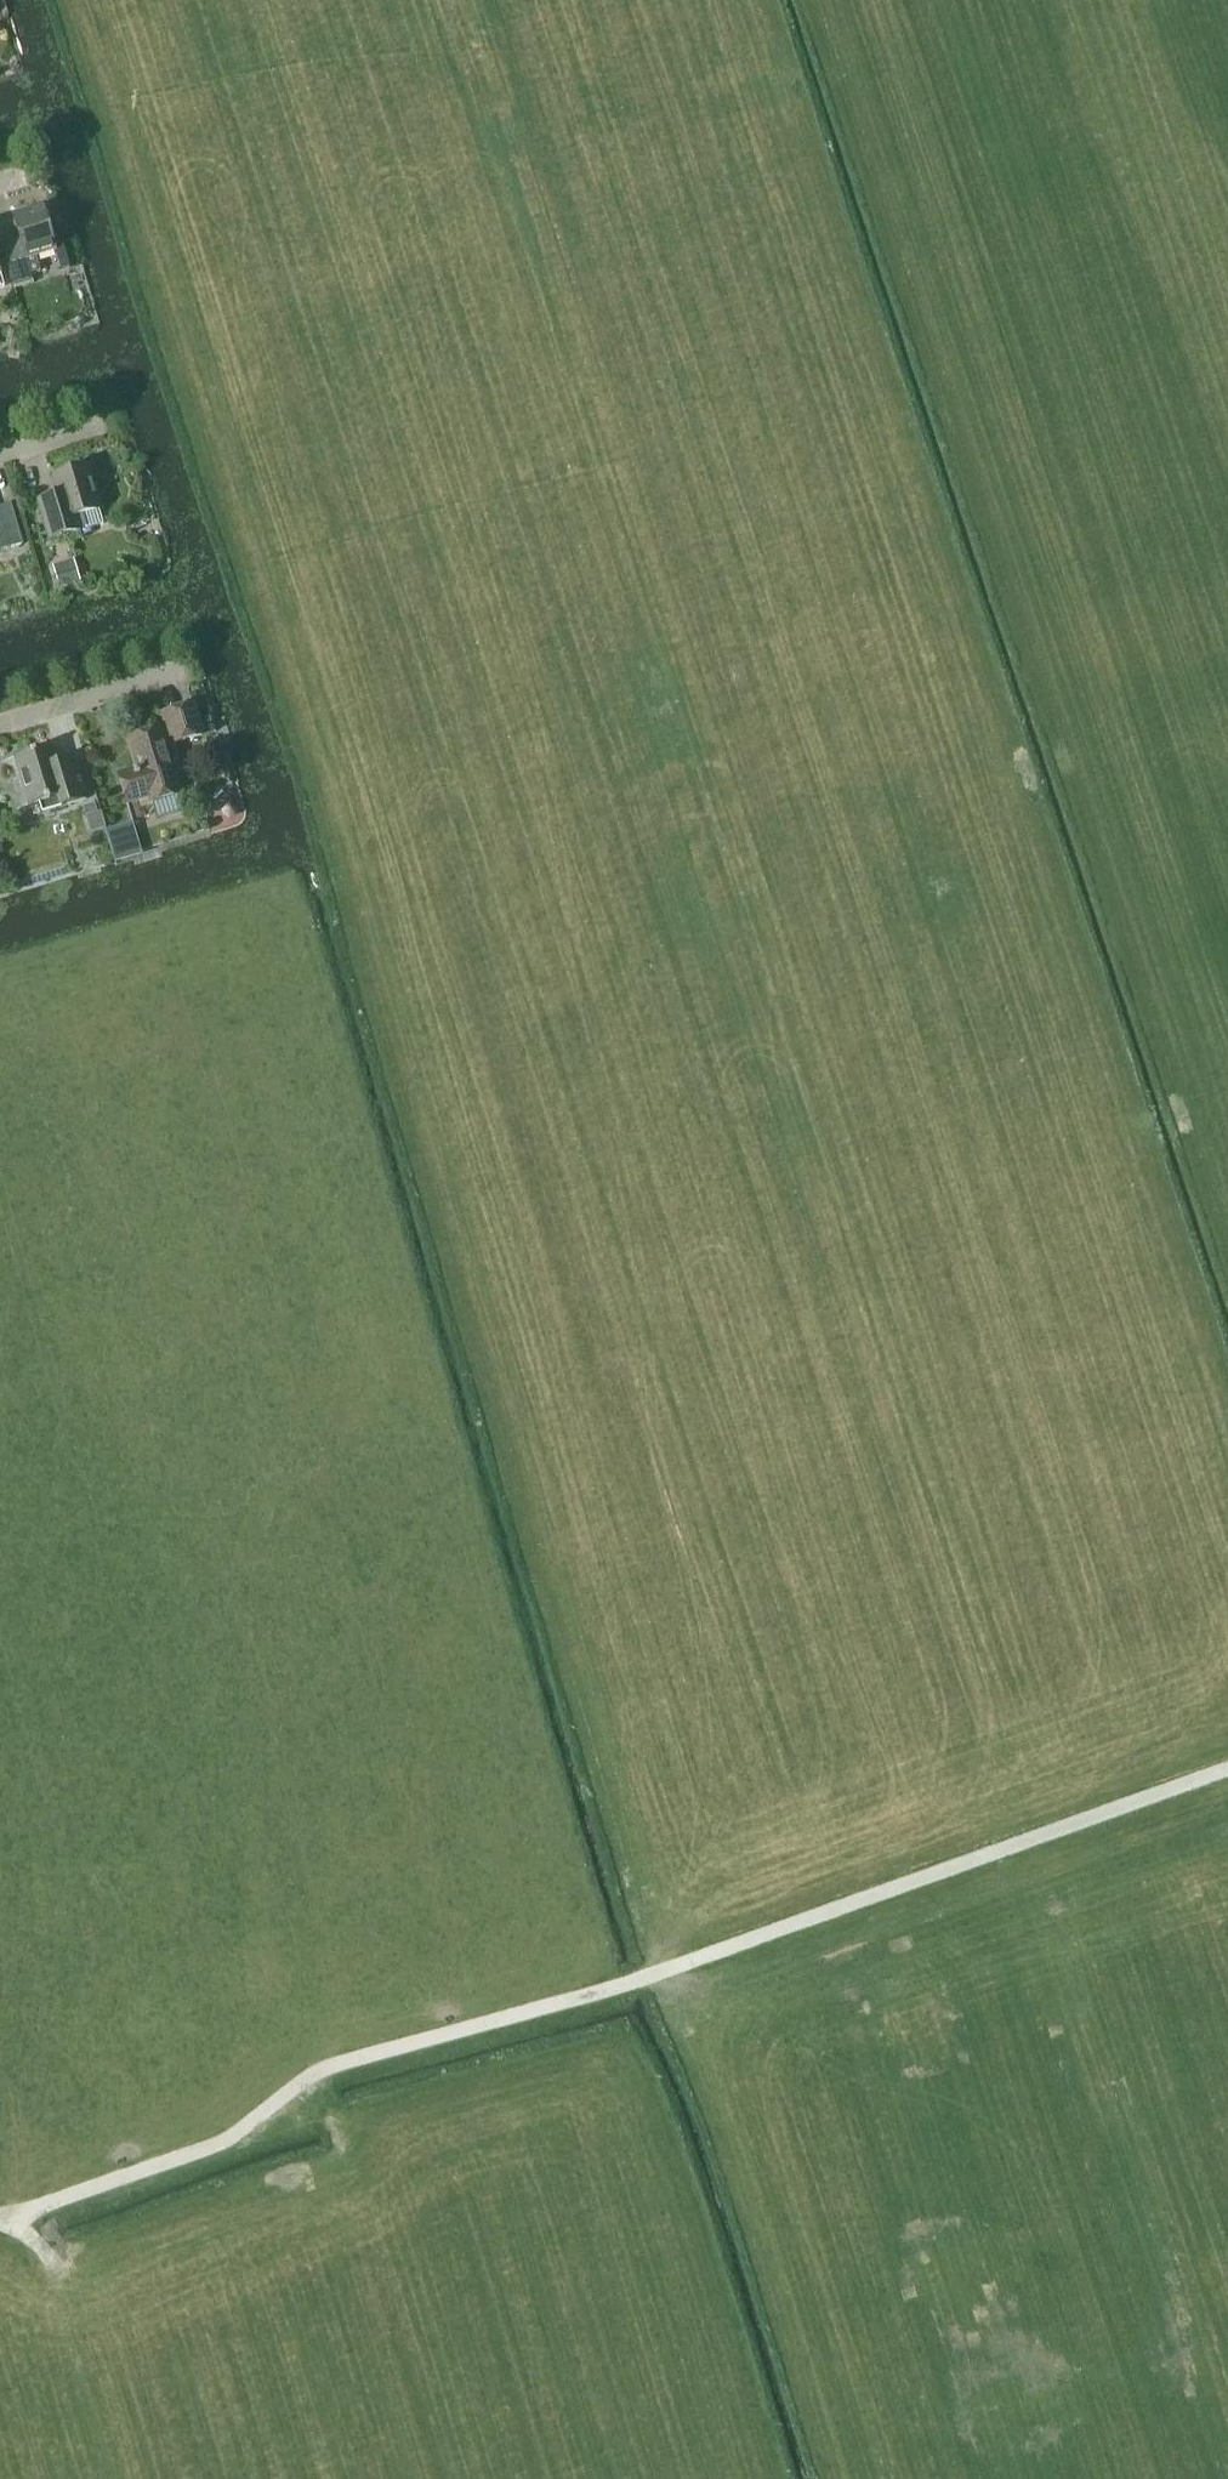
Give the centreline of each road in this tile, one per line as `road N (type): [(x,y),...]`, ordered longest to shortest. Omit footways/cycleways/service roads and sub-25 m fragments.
road 1 (track): [(1227,1767),(645,1978),(332,2064),(229,2138),(0,2215)]
road 2 (residential): [(0,729),(177,678)]

